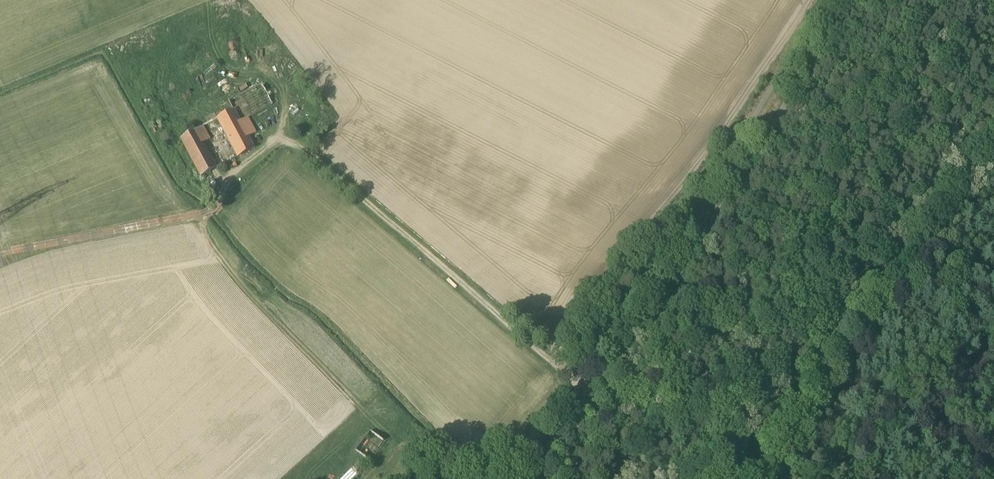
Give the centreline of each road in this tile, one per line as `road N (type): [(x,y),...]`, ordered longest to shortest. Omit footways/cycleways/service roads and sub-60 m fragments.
road 1 (track): [(597,394),(307,155),(277,143),(227,185),(211,211),(207,238),(387,438)]
road 2 (tertiary): [(533,478),(694,266),(859,0)]

